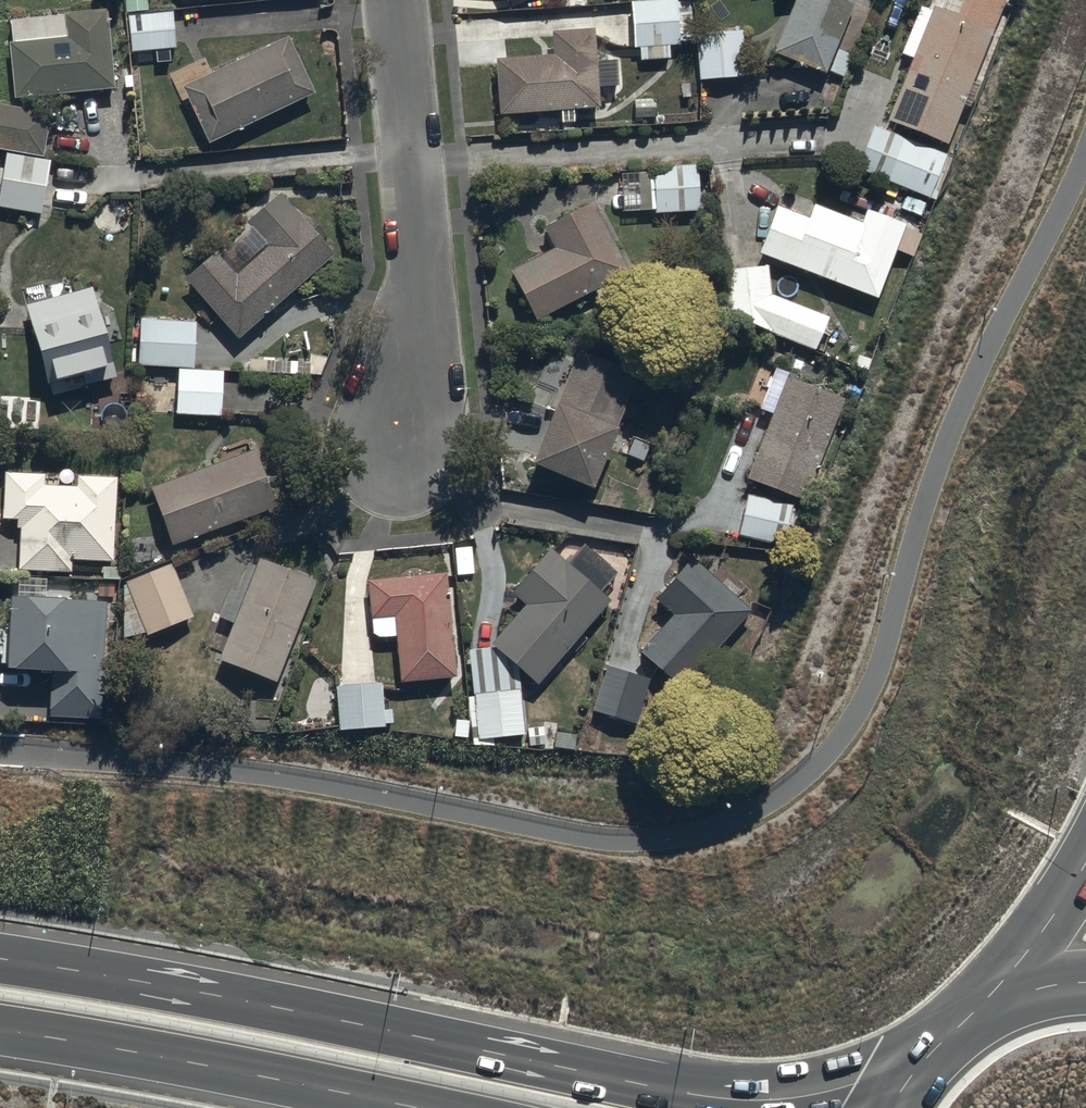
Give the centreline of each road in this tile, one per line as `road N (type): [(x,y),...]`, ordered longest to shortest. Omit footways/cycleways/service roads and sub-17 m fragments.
road 1 (primary): [(0,960),(244,1000),(695,1096),(780,1101),(915,1066)]
road 2 (residential): [(395,0),(424,326),(398,445)]
road 3 (primary): [(421,1107),(0,1030)]
road 4 (motorway): [(978,1013),(1046,929),(1085,863)]

